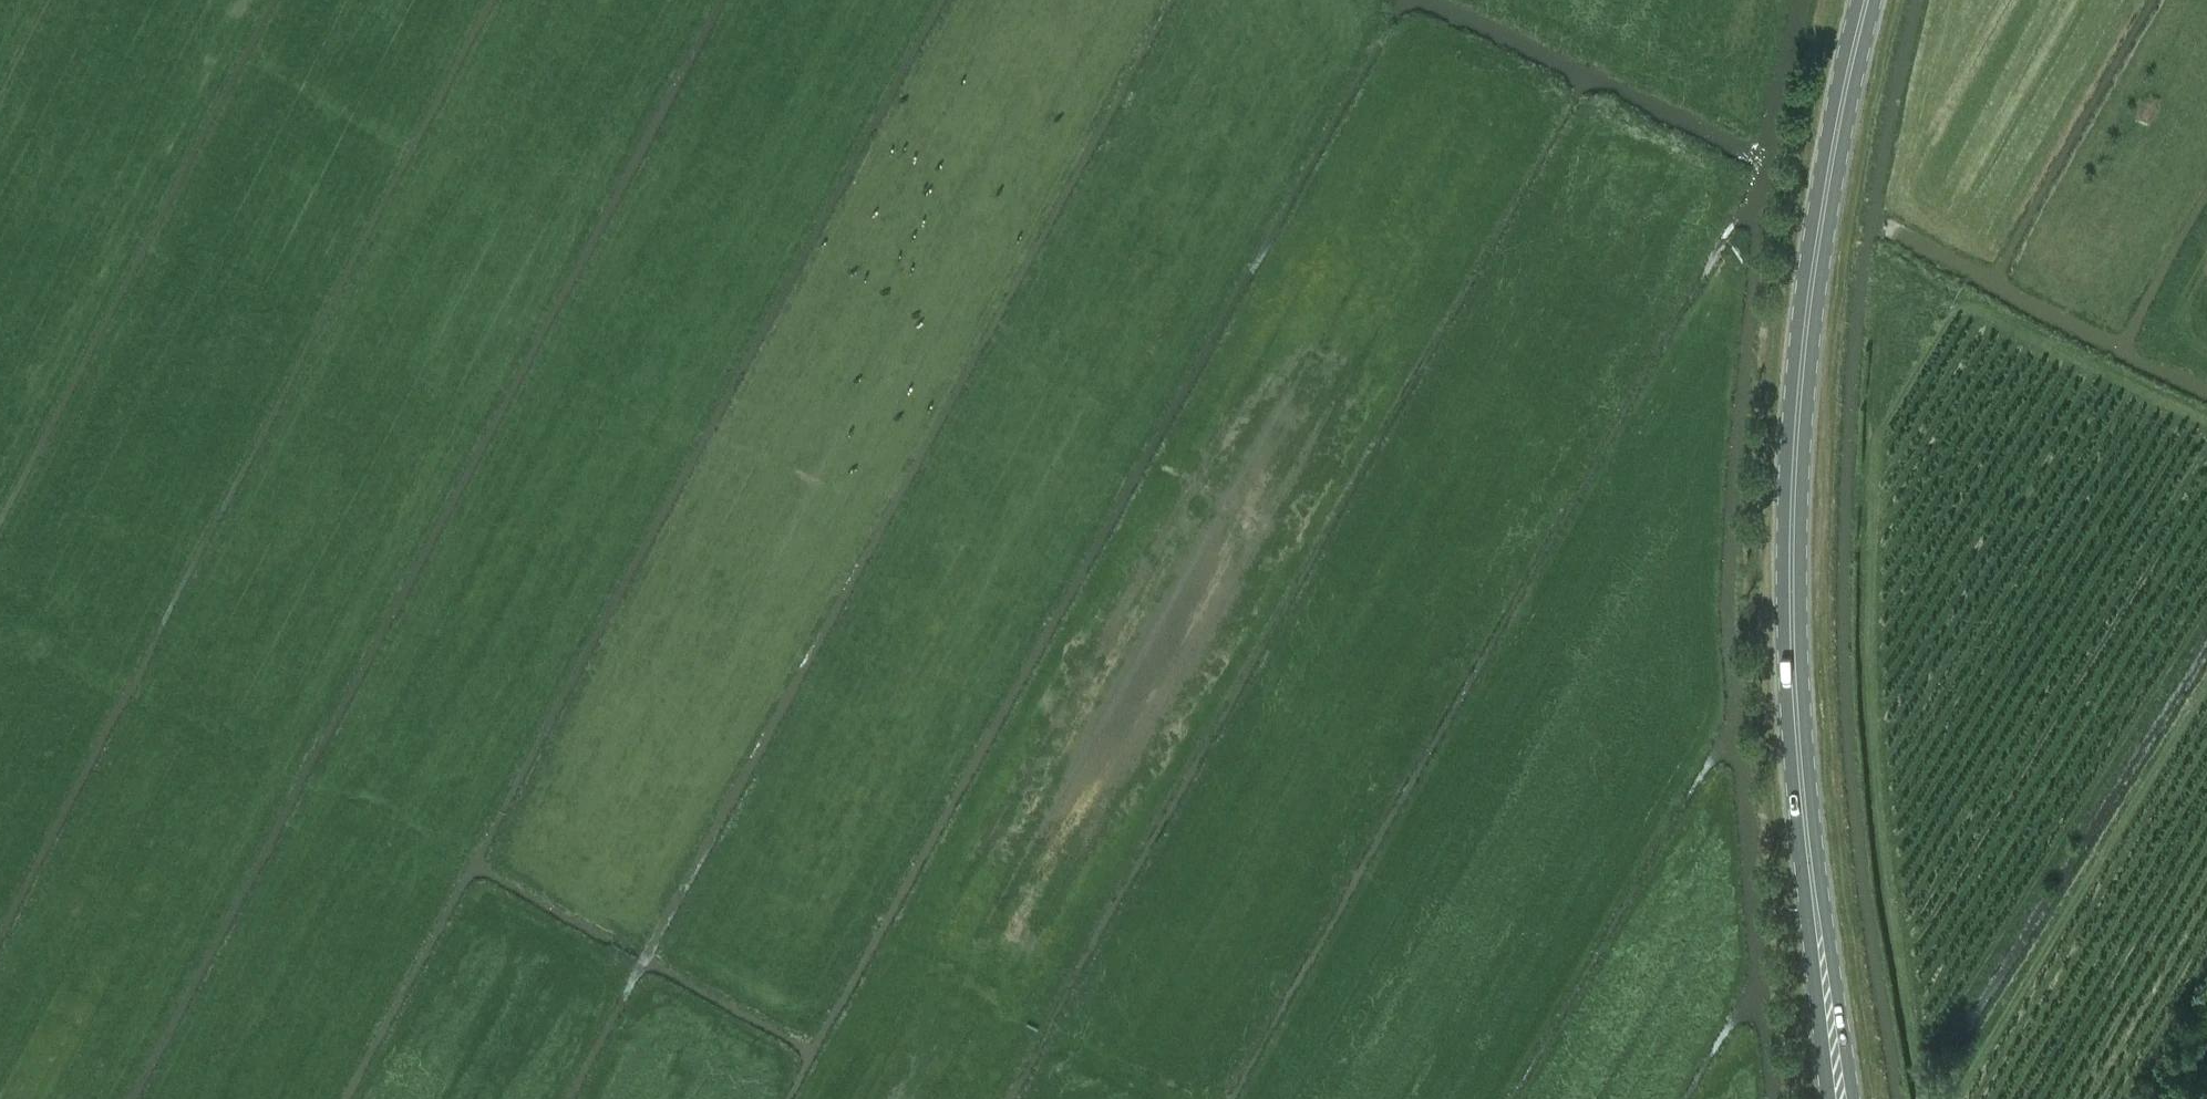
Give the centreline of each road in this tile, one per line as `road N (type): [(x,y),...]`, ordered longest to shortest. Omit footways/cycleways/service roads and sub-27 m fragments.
road 1 (primary): [(1839,1098),(1794,684),(1791,533),(1801,370),(1823,205),(1866,0)]

